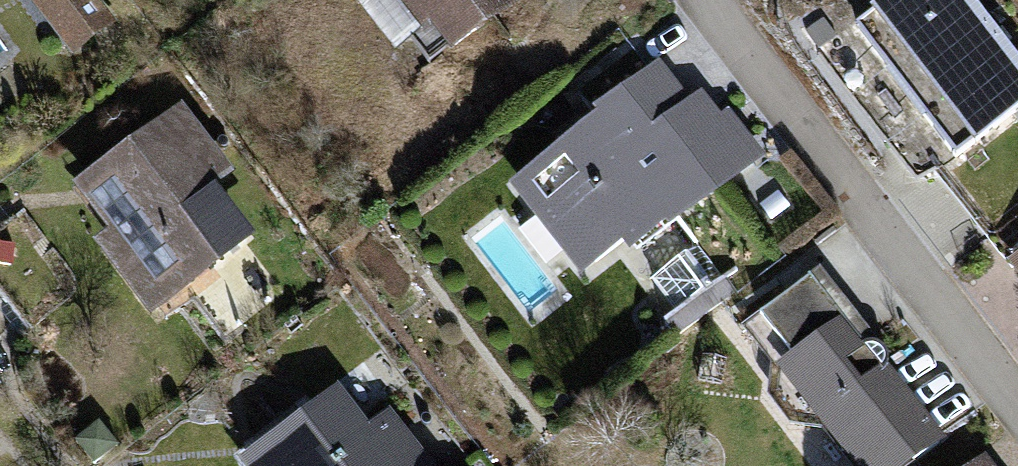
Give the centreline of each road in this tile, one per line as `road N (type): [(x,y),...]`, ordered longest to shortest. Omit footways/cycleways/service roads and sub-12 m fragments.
road 1 (residential): [(1017,419),(702,0)]

